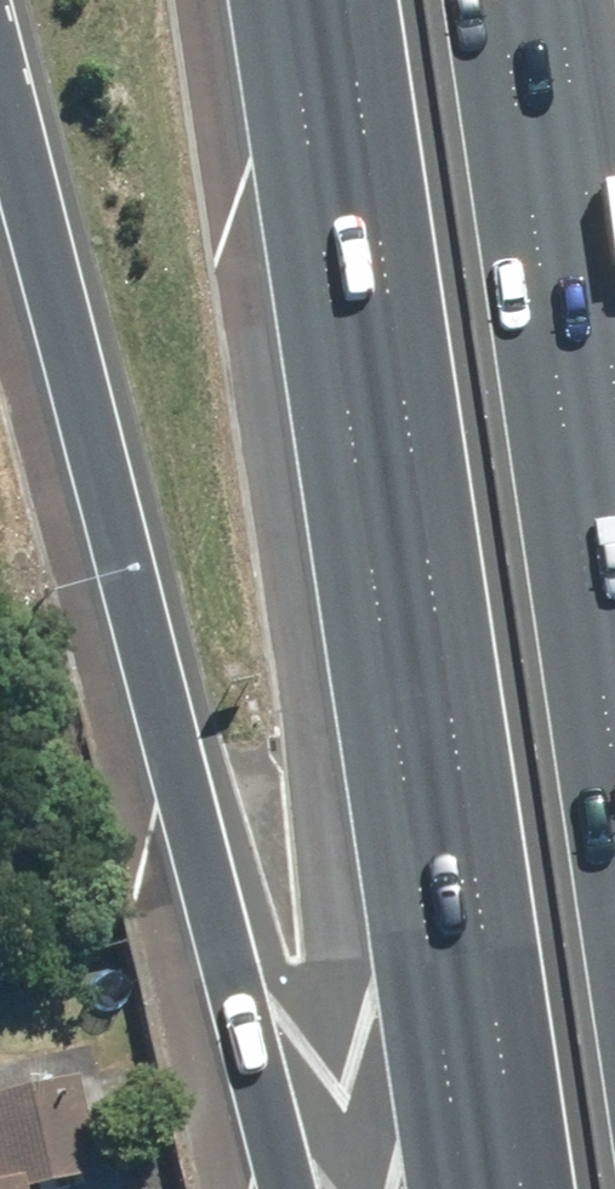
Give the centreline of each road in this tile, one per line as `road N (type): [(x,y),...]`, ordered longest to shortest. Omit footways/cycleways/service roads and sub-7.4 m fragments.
road 1 (motorway): [(523,1188),(343,0)]
road 2 (motorway): [(280,1188),(109,483),(0,98)]
road 3 (motorway): [(496,0),(614,785)]

